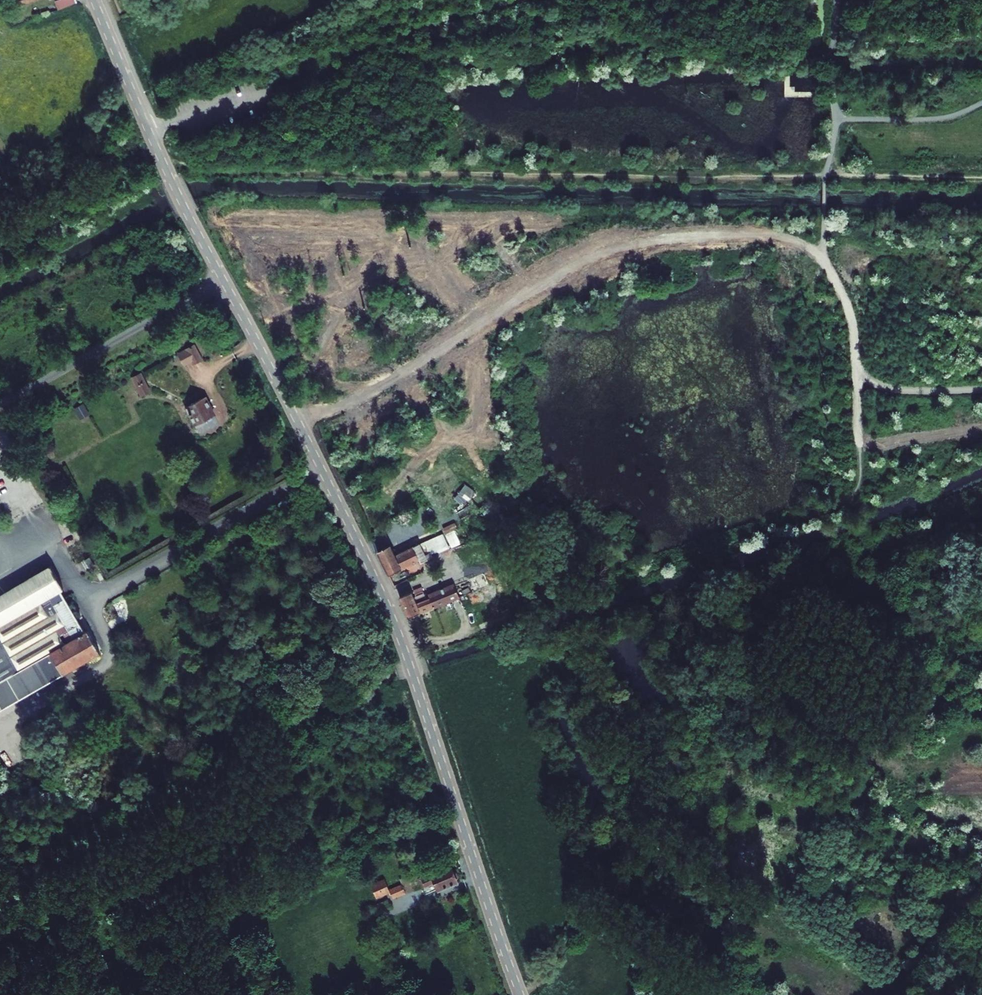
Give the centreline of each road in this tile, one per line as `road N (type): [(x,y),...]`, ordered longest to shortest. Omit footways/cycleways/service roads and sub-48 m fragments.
road 1 (tertiary): [(94,0),(163,163),(388,605),(521,994)]

